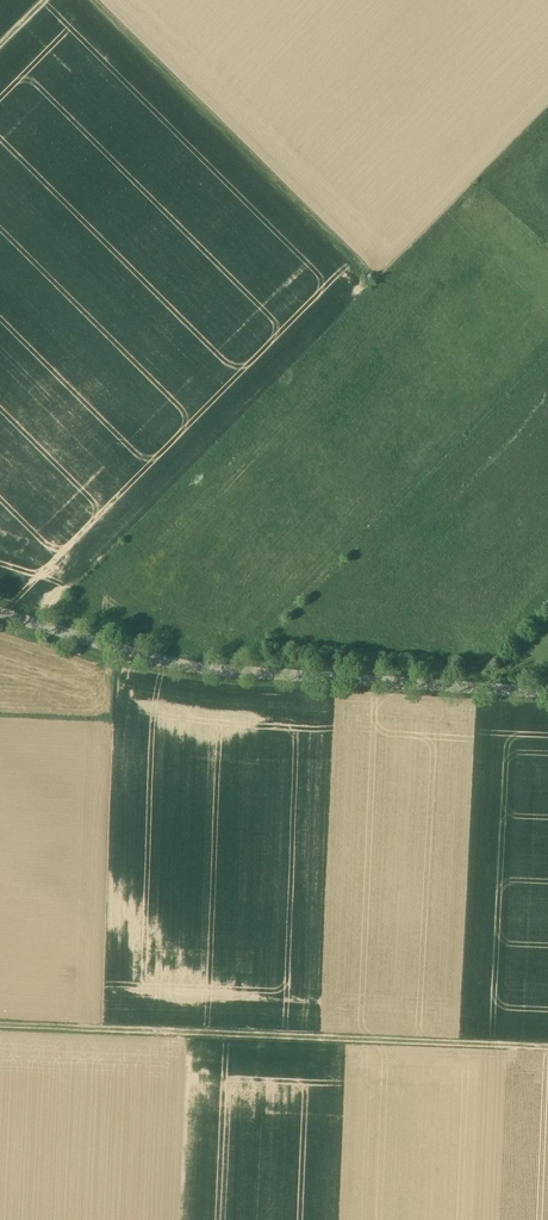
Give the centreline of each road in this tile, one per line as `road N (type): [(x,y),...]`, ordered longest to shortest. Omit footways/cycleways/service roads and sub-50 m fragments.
road 1 (unclassified): [(547,692),(188,666),(0,613)]
road 2 (track): [(0,1030),(547,1054)]
road 3 (track): [(378,283),(92,0)]

